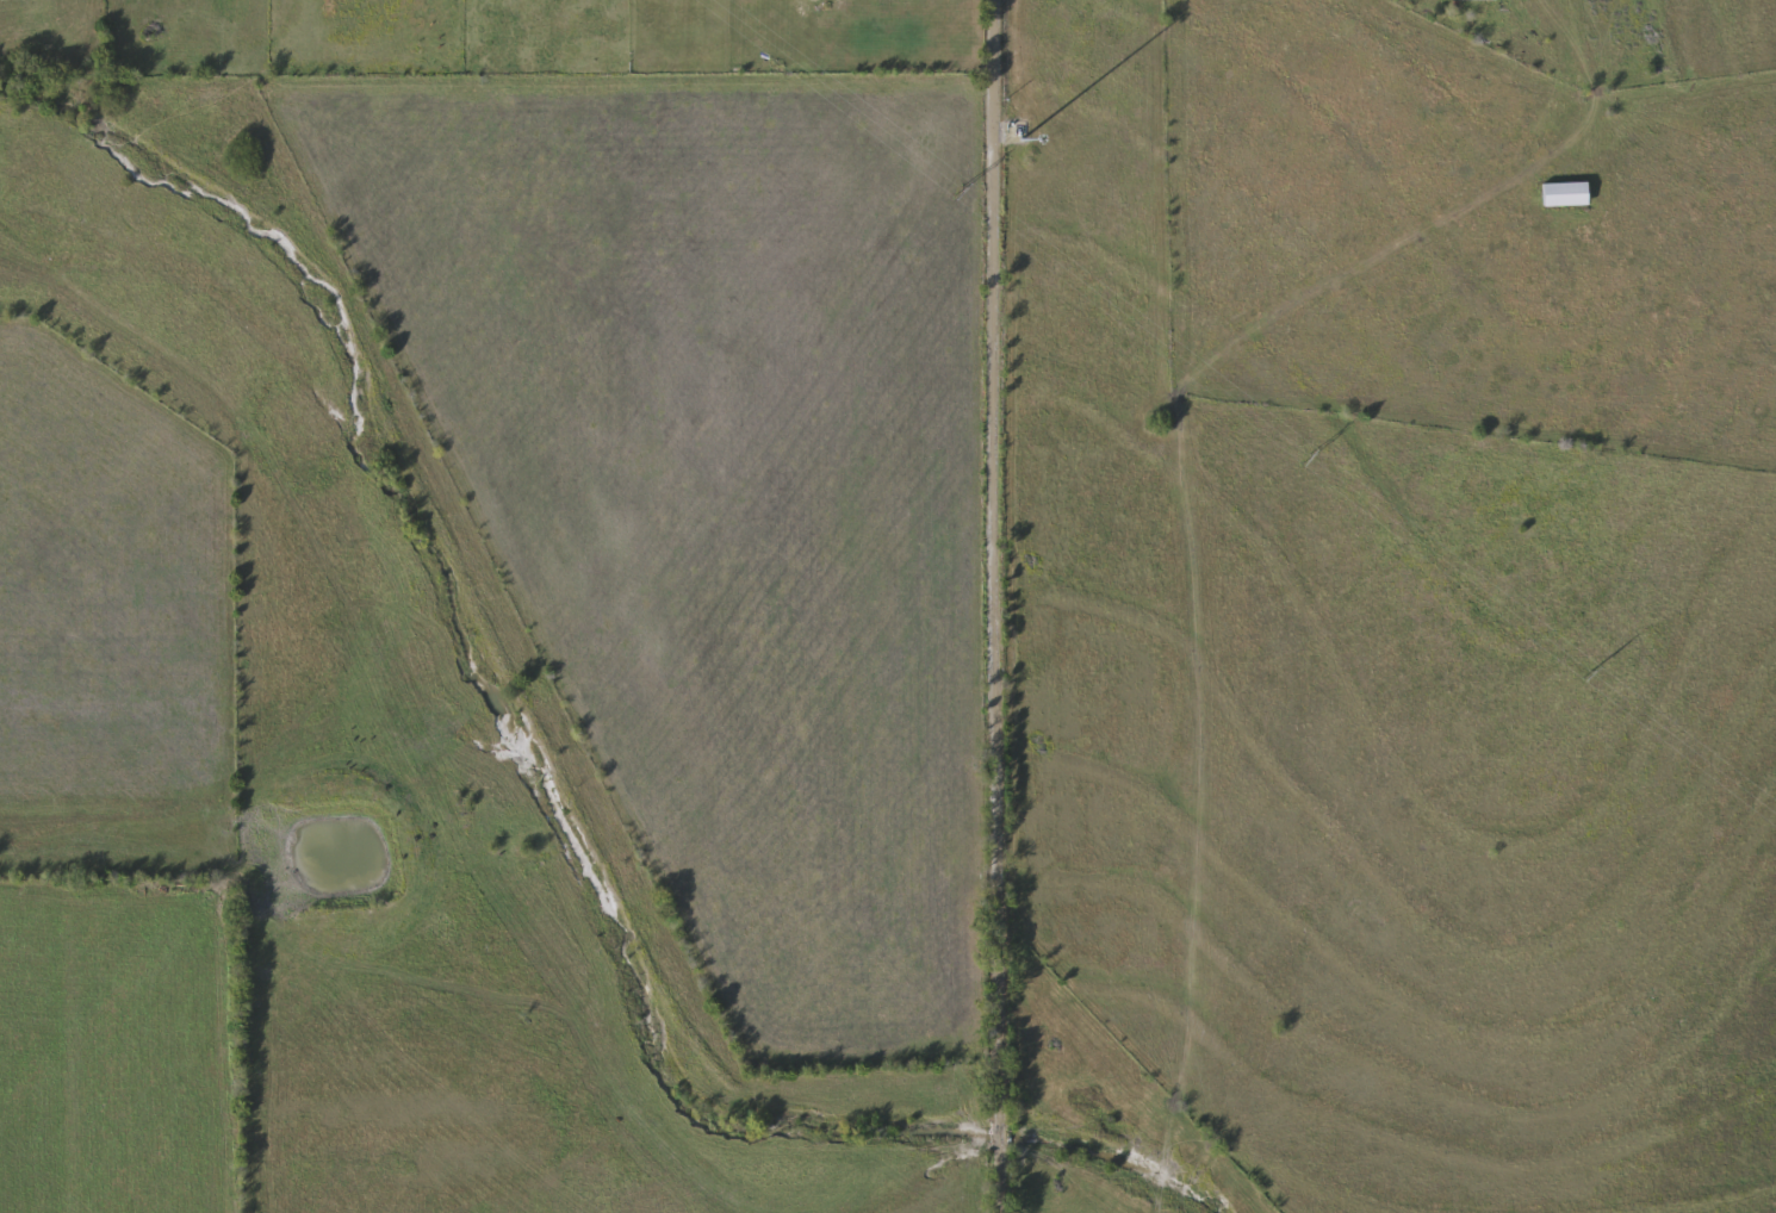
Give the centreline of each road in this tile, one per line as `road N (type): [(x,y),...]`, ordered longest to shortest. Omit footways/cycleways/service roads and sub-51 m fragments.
road 1 (residential): [(993,0),(991,632),(1000,1212)]

